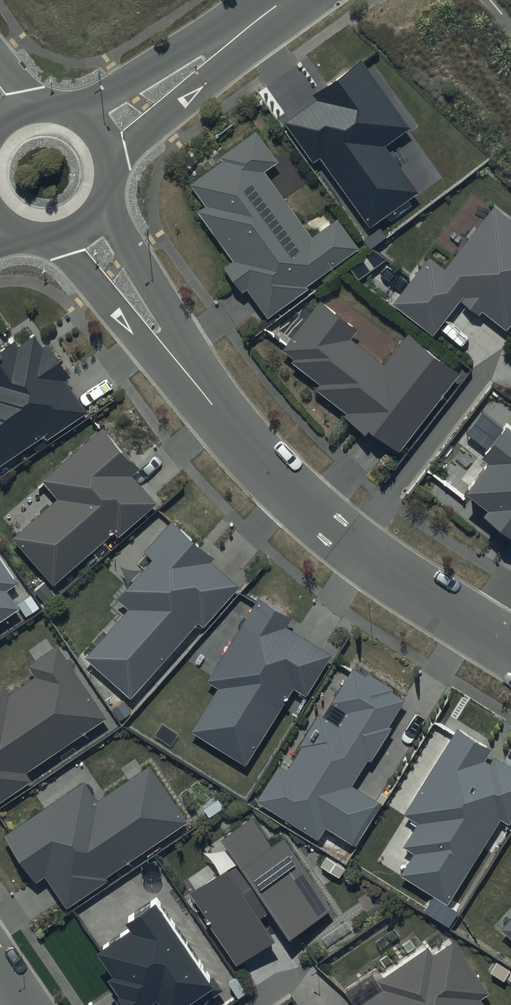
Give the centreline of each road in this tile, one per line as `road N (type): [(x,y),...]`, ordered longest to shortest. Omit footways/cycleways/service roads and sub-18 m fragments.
road 1 (unclassified): [(510,646),(387,568),(305,504),(192,381)]
road 2 (tertiary): [(274,8),(236,59),(110,163)]
road 3 (tertiary): [(77,112),(210,29),(274,8)]
road 4 (unclassified): [(103,201),(182,331),(192,381)]
road 5 (unclassified): [(192,381),(144,344),(56,238)]

